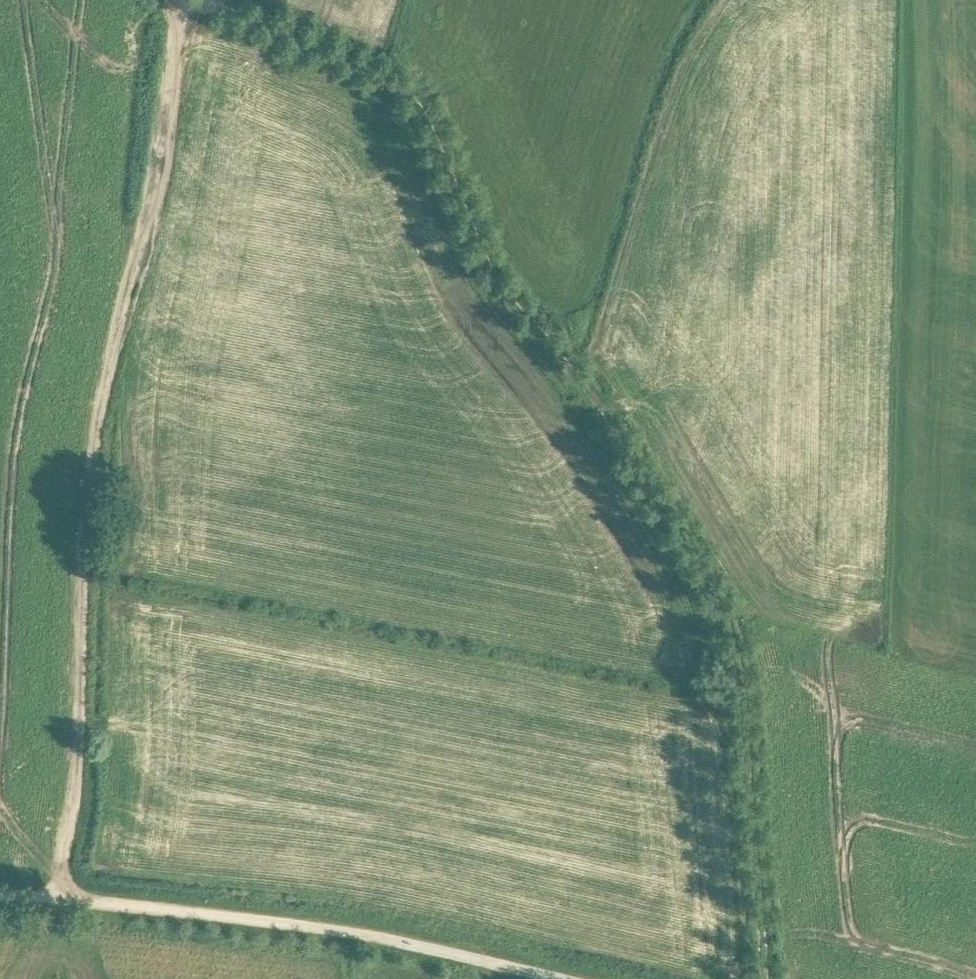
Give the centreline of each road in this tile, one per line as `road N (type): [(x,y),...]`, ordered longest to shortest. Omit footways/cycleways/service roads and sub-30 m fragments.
road 1 (track): [(764,978),(738,671),(713,593),(669,514),(564,363),(492,279),(404,90),(277,28),(185,2)]
road 2 (track): [(185,2),(147,209),(100,392),(88,492),(79,769),(59,897)]
road 3 (unclassified): [(556,978),(359,935),(0,896)]

